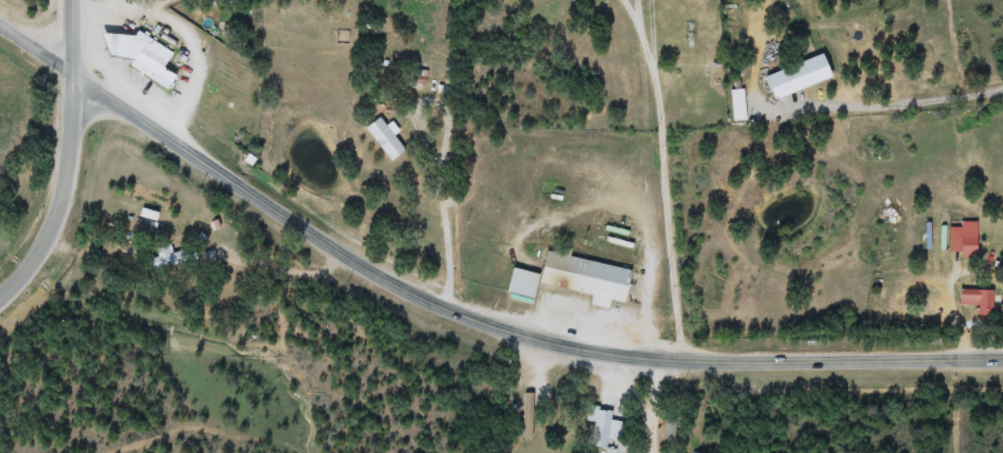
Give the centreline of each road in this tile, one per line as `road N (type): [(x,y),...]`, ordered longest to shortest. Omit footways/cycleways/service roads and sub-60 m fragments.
road 1 (secondary): [(849,356),(629,348),(441,304),(335,248),(73,82)]
road 2 (residential): [(655,452),(629,348),(652,259),(656,191),(650,92),(631,0)]
road 3 (secondary): [(73,0),(65,179),(44,240),(0,298)]
road 4 (residential): [(849,356),(852,195),(780,157)]
road 5 (secondary): [(849,356),(1002,355)]
road 6 (residential): [(651,109),(537,21)]

